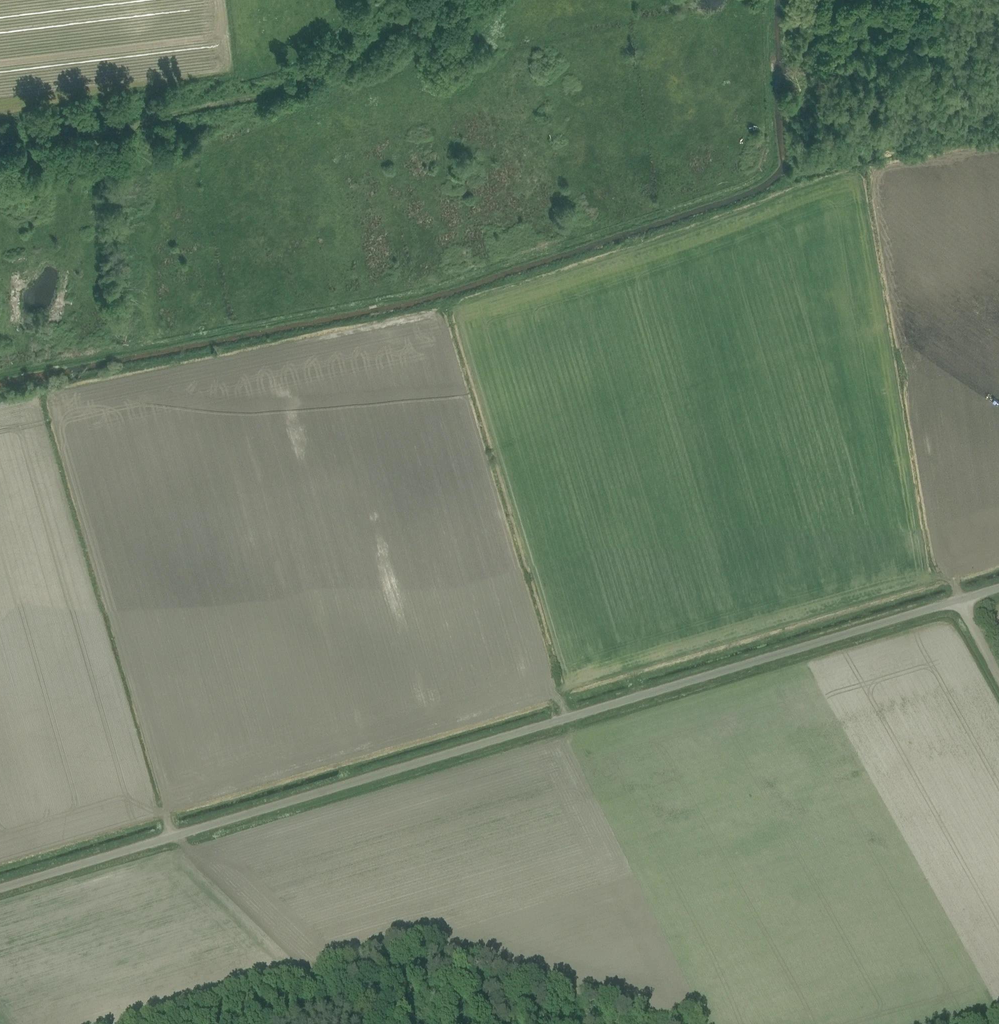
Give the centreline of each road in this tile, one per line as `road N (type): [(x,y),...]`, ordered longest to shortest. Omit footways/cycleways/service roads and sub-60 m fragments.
road 1 (unclassified): [(0,890),(340,782),(998,594)]
road 2 (track): [(0,140),(264,91),(381,0)]

